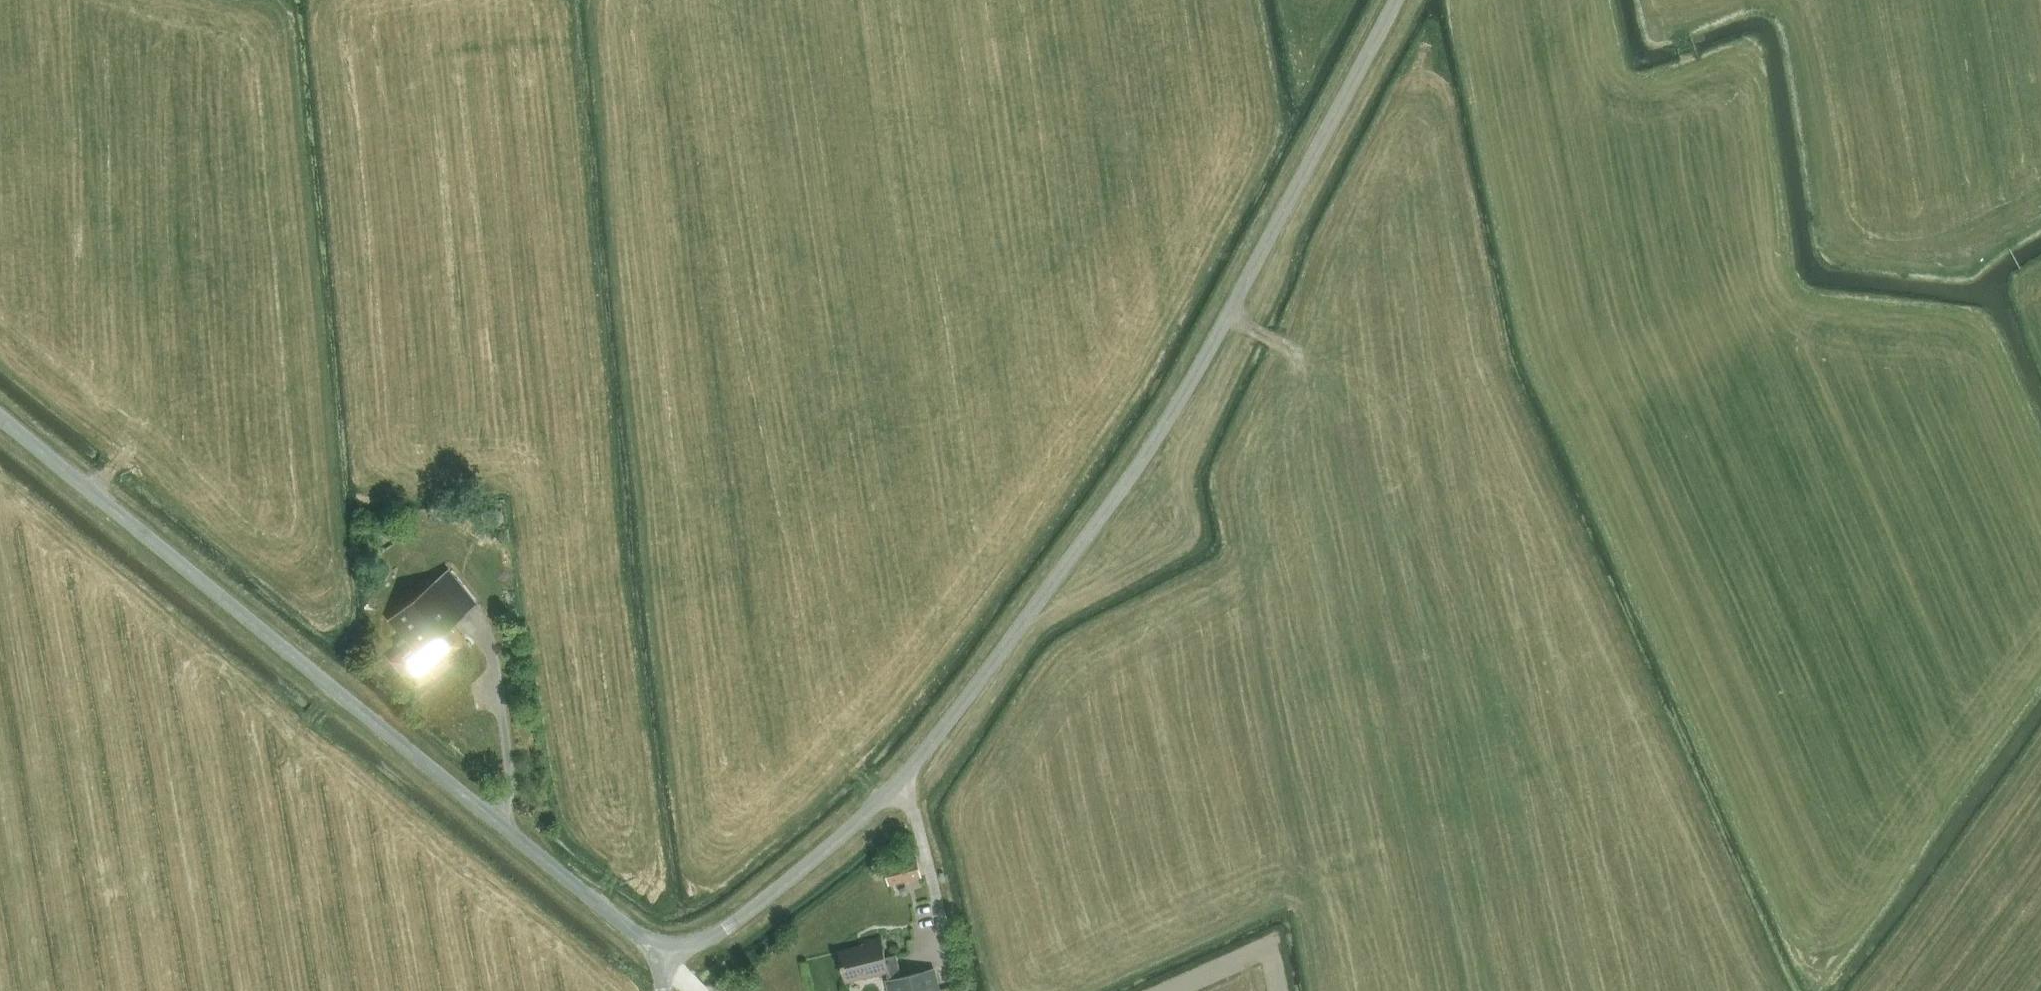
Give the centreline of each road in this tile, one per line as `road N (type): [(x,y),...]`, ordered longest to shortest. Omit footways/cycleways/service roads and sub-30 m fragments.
road 1 (unclassified): [(0,416),(636,935),(663,947),(697,943),(770,895),(899,780),(1114,499),(1207,353),(1396,0)]

